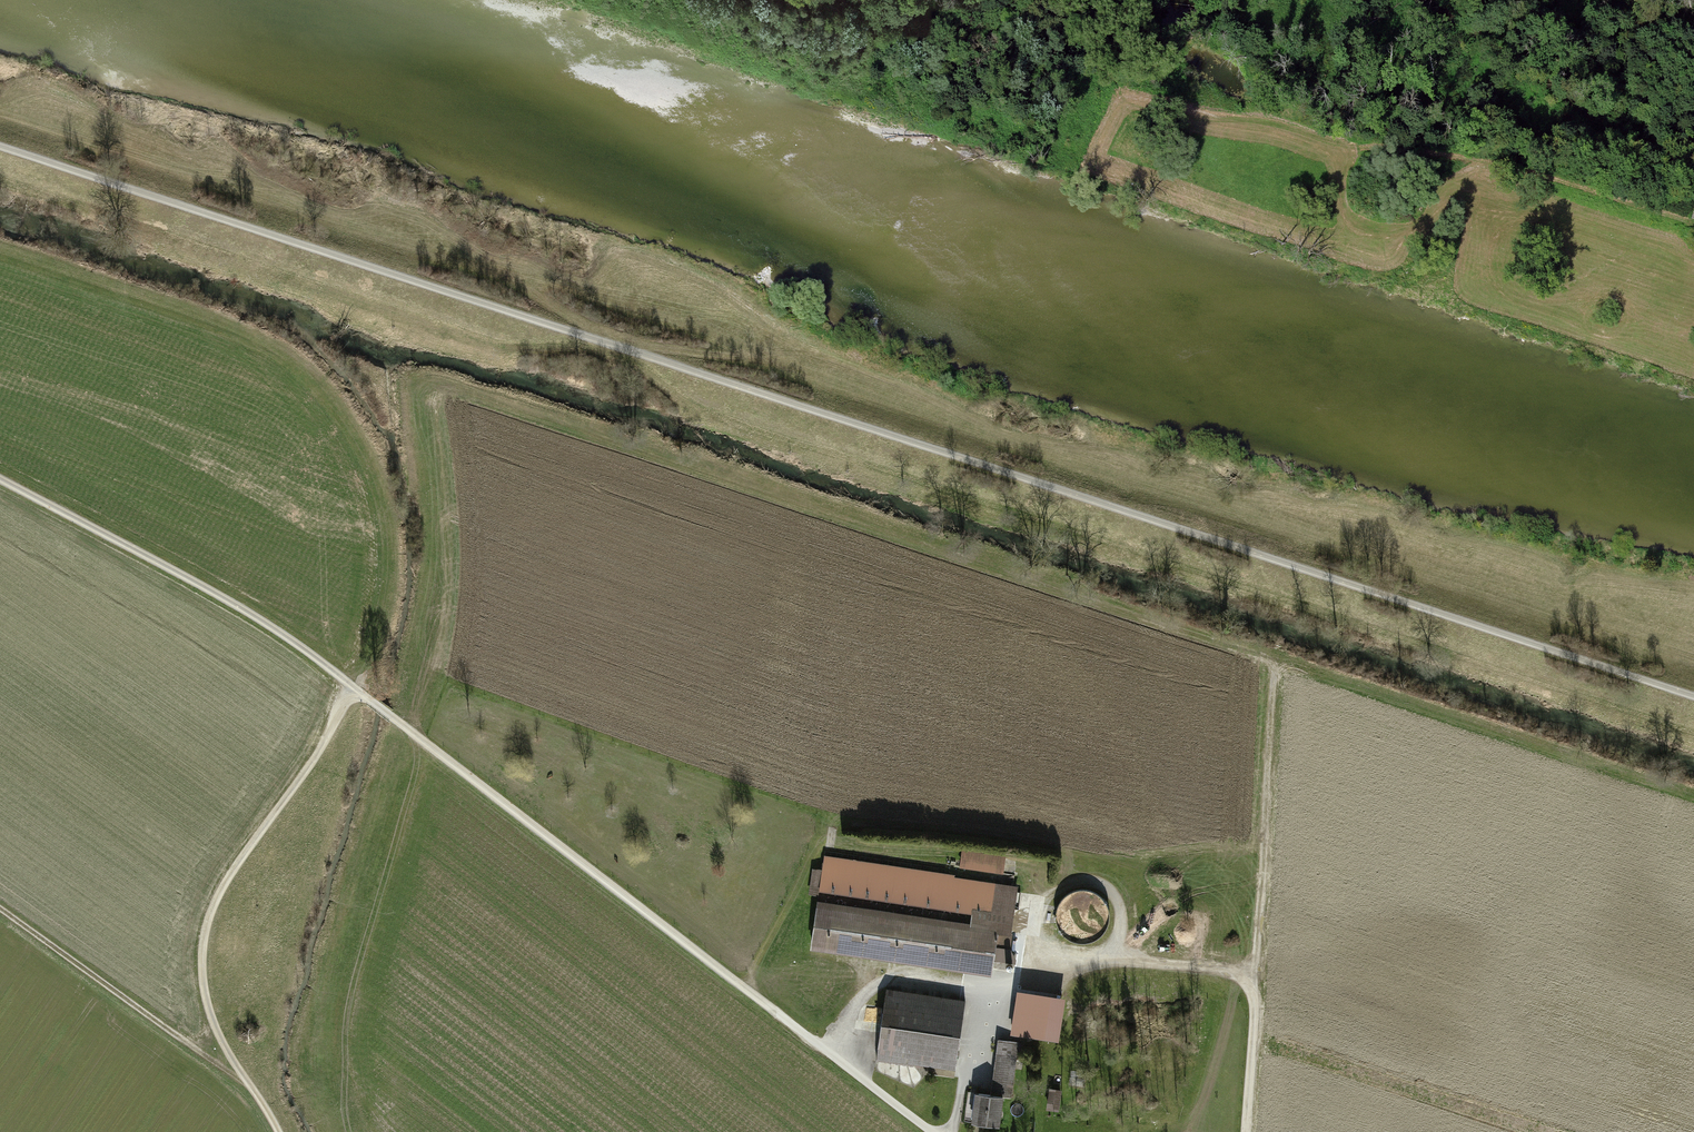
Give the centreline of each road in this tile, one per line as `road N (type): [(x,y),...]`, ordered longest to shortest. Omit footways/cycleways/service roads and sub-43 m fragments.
road 1 (track): [(0,111),(1693,660)]
road 2 (track): [(0,148),(1693,696)]
road 3 (unclassified): [(934,1131),(392,718)]
road 4 (track): [(1114,86),(1159,114),(1501,163),(1693,225)]
road 5 (track): [(278,1131),(220,1040),(206,999),(208,918),(360,694)]
road 6 (track): [(0,481),(257,619),(360,694)]
road 7 (track): [(1276,662),(1254,990)]
road 8 (track): [(0,911),(252,1090)]
road 9 (track): [(502,275),(618,347),(770,363)]
road 10 (track): [(1254,990),(1239,976),(1210,969),(1085,964),(978,988)]
road 11 (track): [(978,988),(893,975),(870,988),(825,1049)]
road 12 (track): [(950,1131),(978,988)]
road 13 (track): [(1254,990),(1245,1131)]

